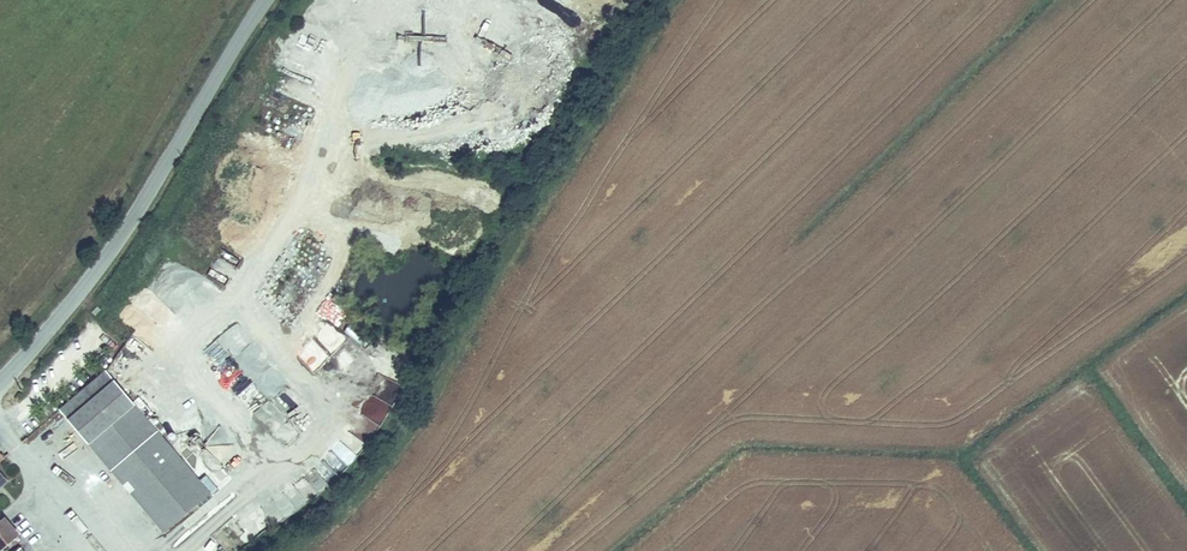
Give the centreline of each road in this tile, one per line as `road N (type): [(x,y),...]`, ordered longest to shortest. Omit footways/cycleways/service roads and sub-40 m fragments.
road 1 (tertiary): [(0,384),(120,240),(264,0)]

